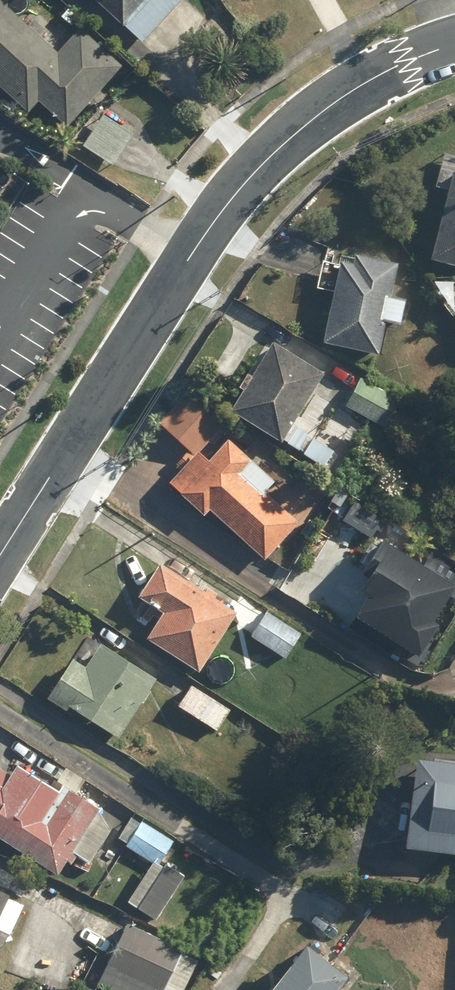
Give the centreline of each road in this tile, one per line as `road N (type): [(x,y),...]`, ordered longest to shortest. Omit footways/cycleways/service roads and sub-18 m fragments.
road 1 (residential): [(454,38),(370,75),(257,165),(0,566)]

